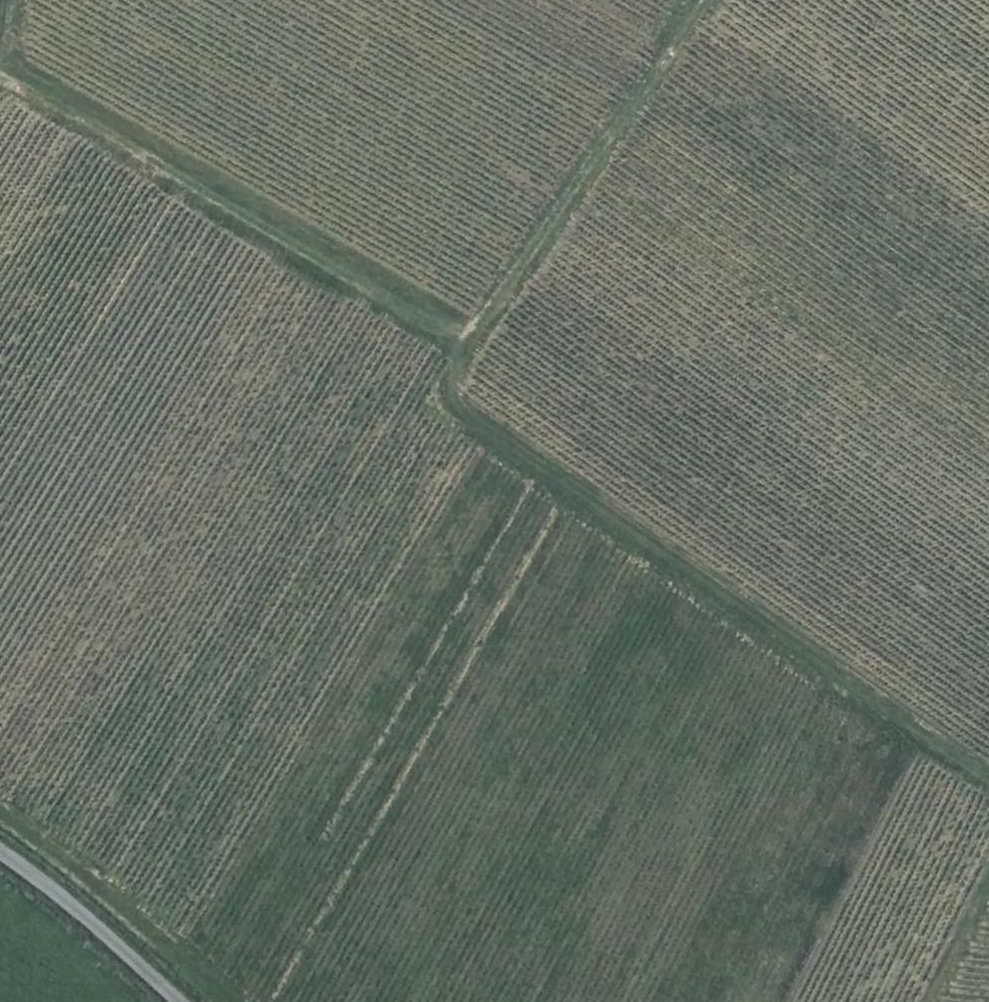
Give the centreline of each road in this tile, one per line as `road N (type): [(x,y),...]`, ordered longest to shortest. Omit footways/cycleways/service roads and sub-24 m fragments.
road 1 (track): [(0,77),(460,341),(462,412),(988,763)]
road 2 (track): [(709,0),(460,341)]
road 3 (unclassified): [(0,853),(76,900),(188,1001)]

